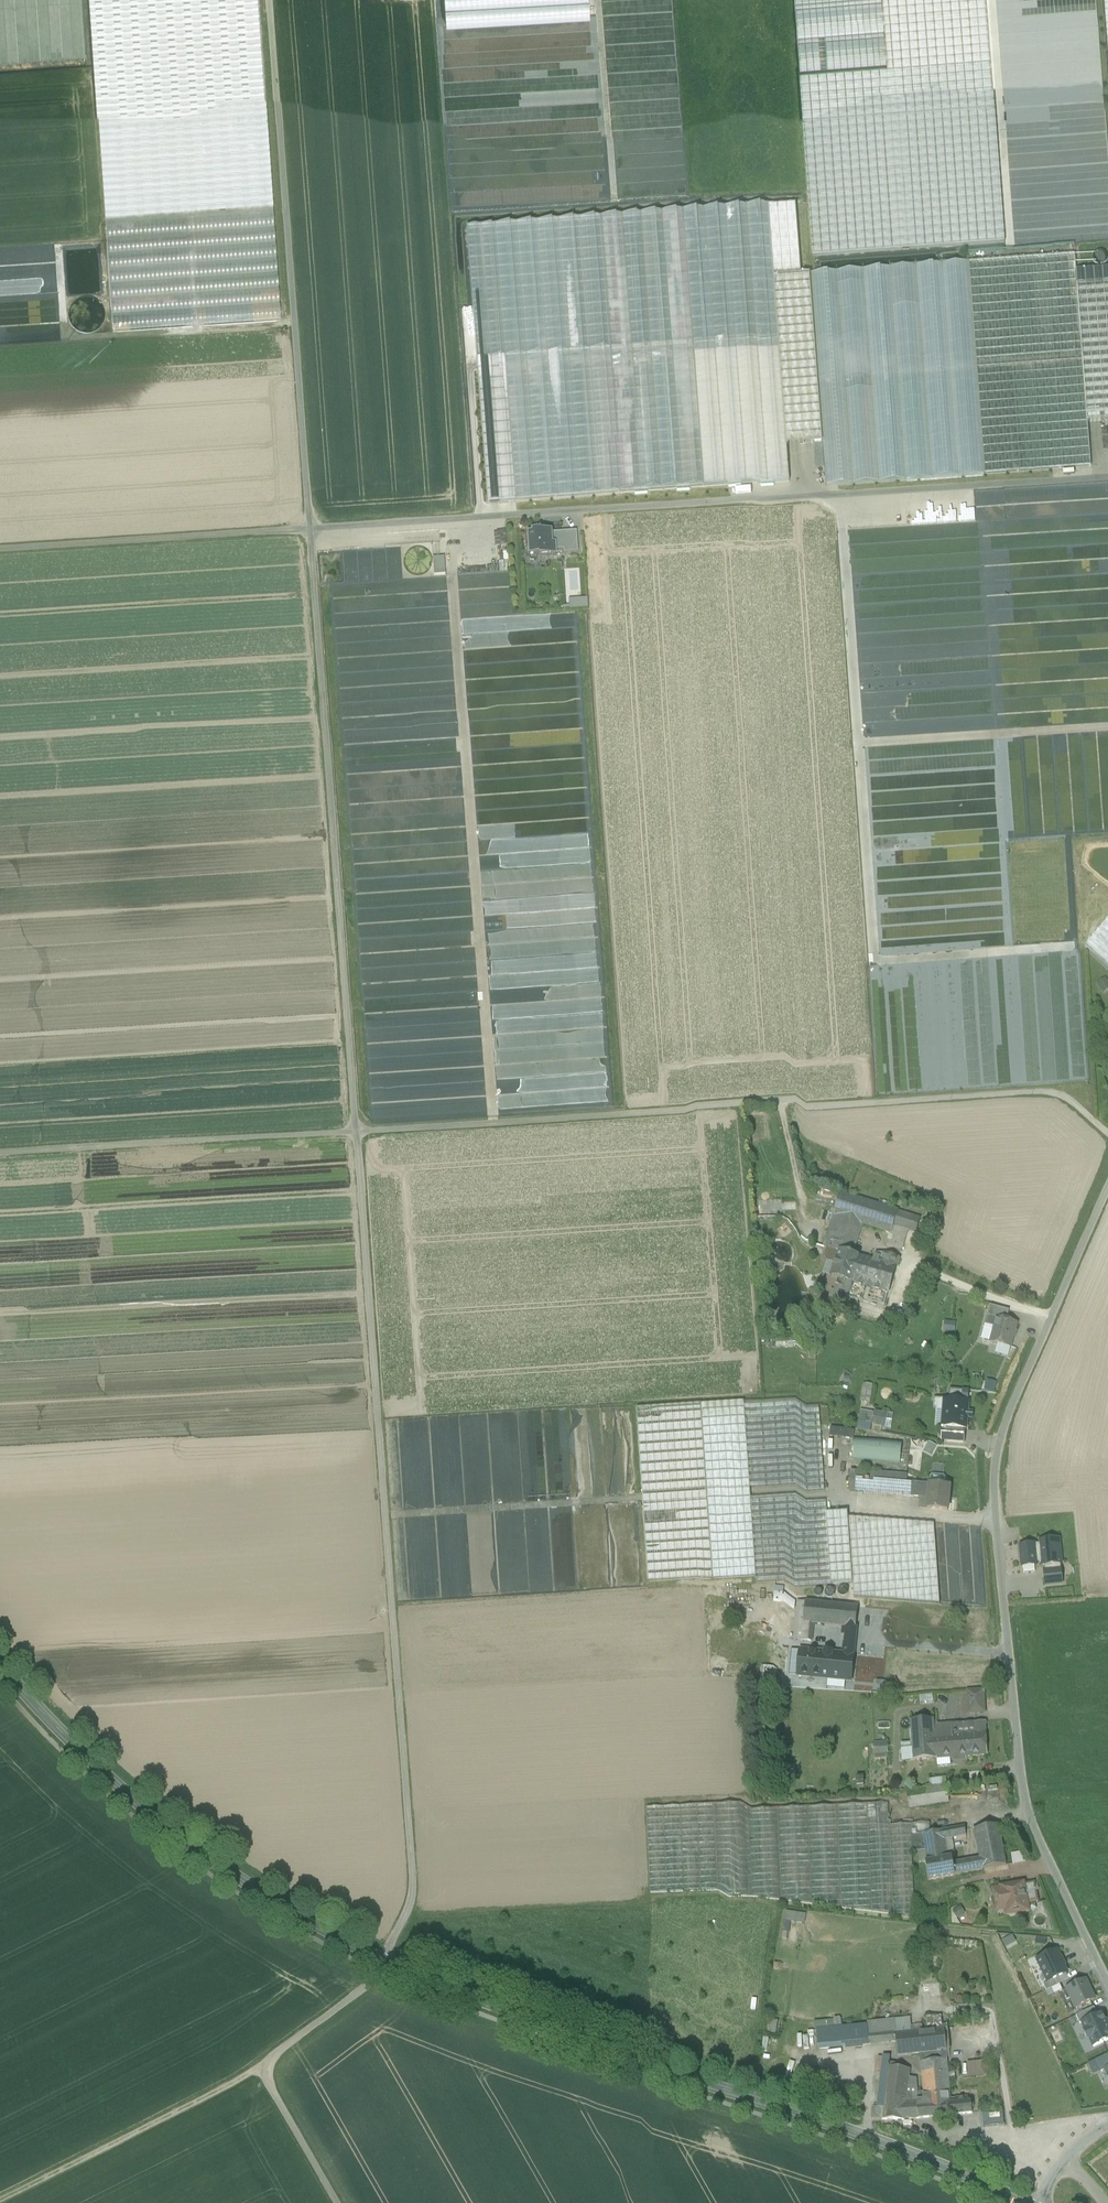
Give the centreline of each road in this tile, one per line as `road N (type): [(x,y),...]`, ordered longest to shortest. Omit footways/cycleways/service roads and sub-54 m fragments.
road 1 (residential): [(1107,1987),(1027,1807),(993,1458),(1107,1187)]
road 2 (unclassified): [(354,1139),(411,1907),(379,1969)]
road 3 (track): [(1107,477),(309,530)]
road 4 (unclassified): [(354,1139),(1057,1093),(1107,1132)]
road 5 (secondary): [(379,1969),(818,2120),(1023,2202)]
road 6 (track): [(841,495),(874,962),(1069,948)]
road 7 (track): [(493,1130),(447,521)]
road 8 (unclassified): [(309,530),(354,1139)]
road 9 (unclassified): [(269,0),(303,337),(309,530)]
road 10 (secondary): [(0,1671),(147,1819),(253,1899),(379,1969)]
road 11 (unclassified): [(354,1139),(0,1163)]
road 12 (track): [(379,1969),(368,1992),(256,2077),(328,2202)]
road 13 (unclassified): [(309,530),(0,552)]
road 14 (track): [(256,2077),(10,2202)]
road 15 (track): [(858,743),(1107,727)]

